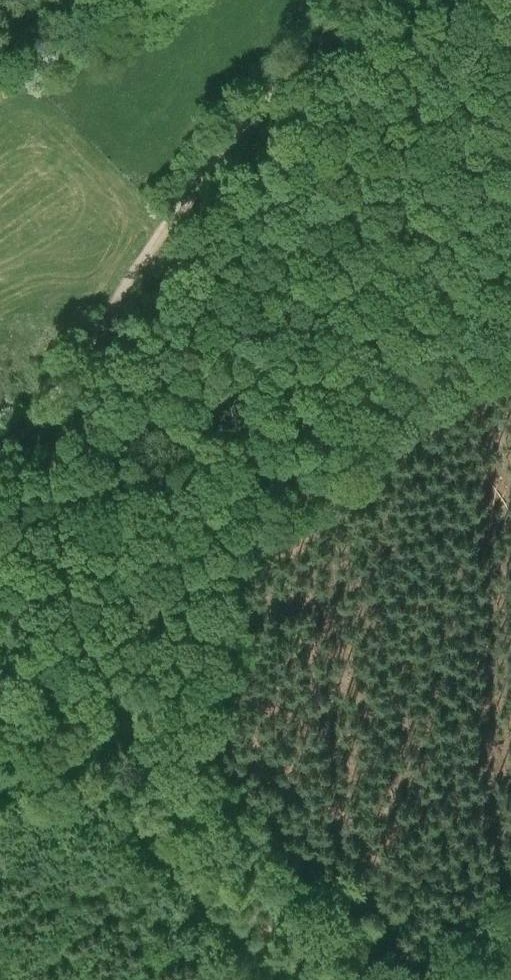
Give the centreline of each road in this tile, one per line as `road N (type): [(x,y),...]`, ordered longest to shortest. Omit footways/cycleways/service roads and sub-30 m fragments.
road 1 (track): [(362,0),(0,435)]

